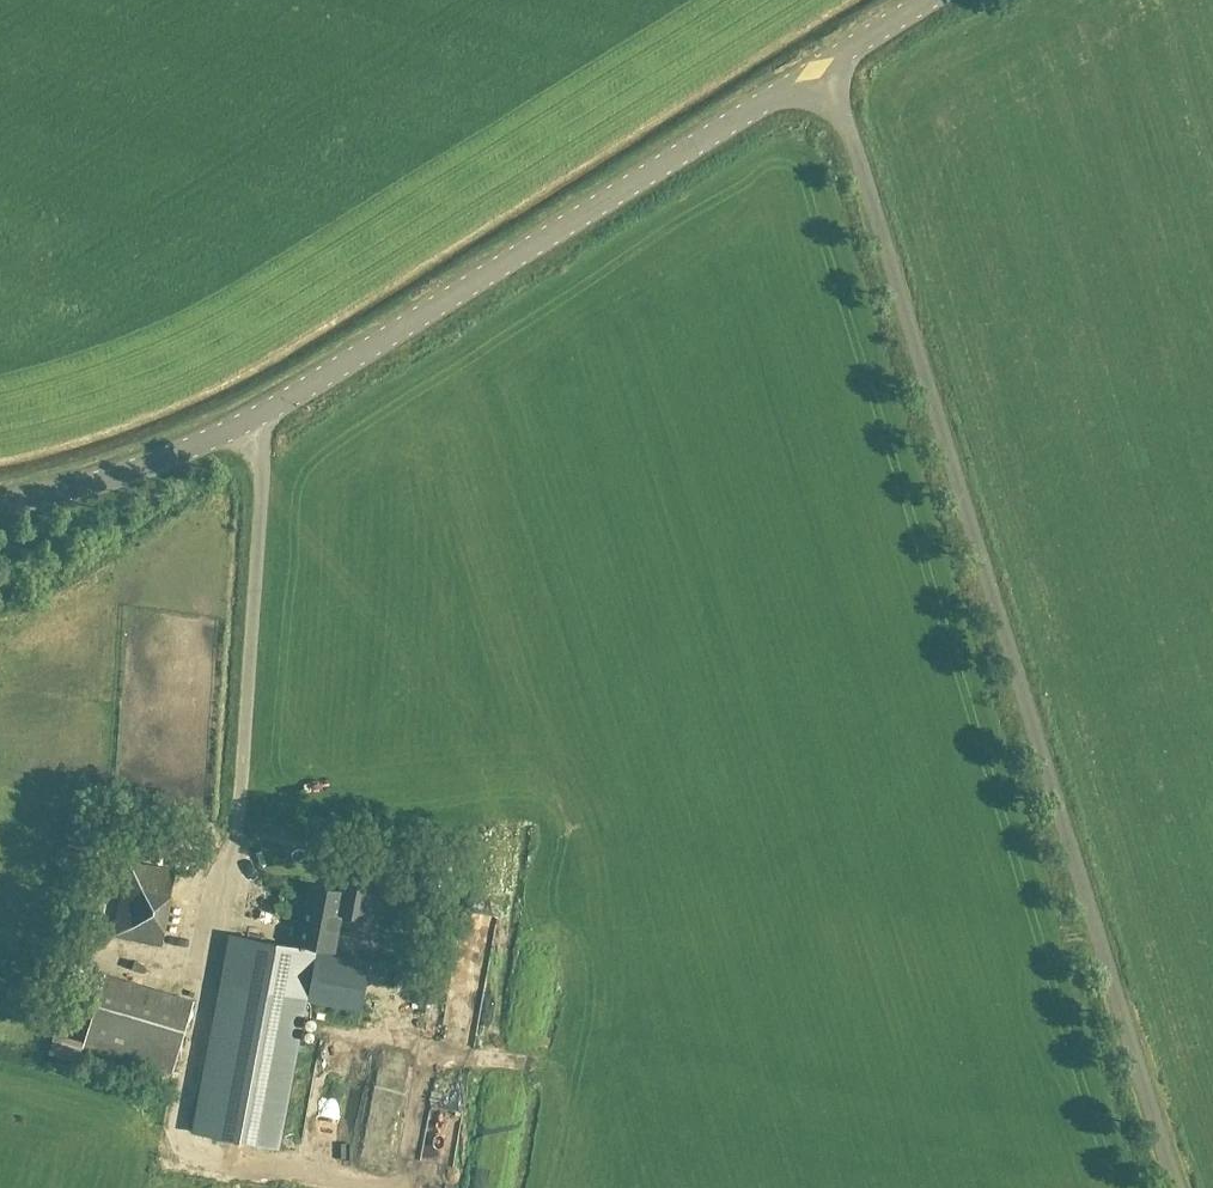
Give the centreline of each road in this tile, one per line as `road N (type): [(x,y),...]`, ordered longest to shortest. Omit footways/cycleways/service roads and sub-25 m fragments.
road 1 (unclassified): [(1183,1187),(1122,1020),(830,69)]
road 2 (tertiary): [(830,69),(325,381),(163,456),(0,503)]
road 3 (tertiary): [(830,69),(938,0)]

